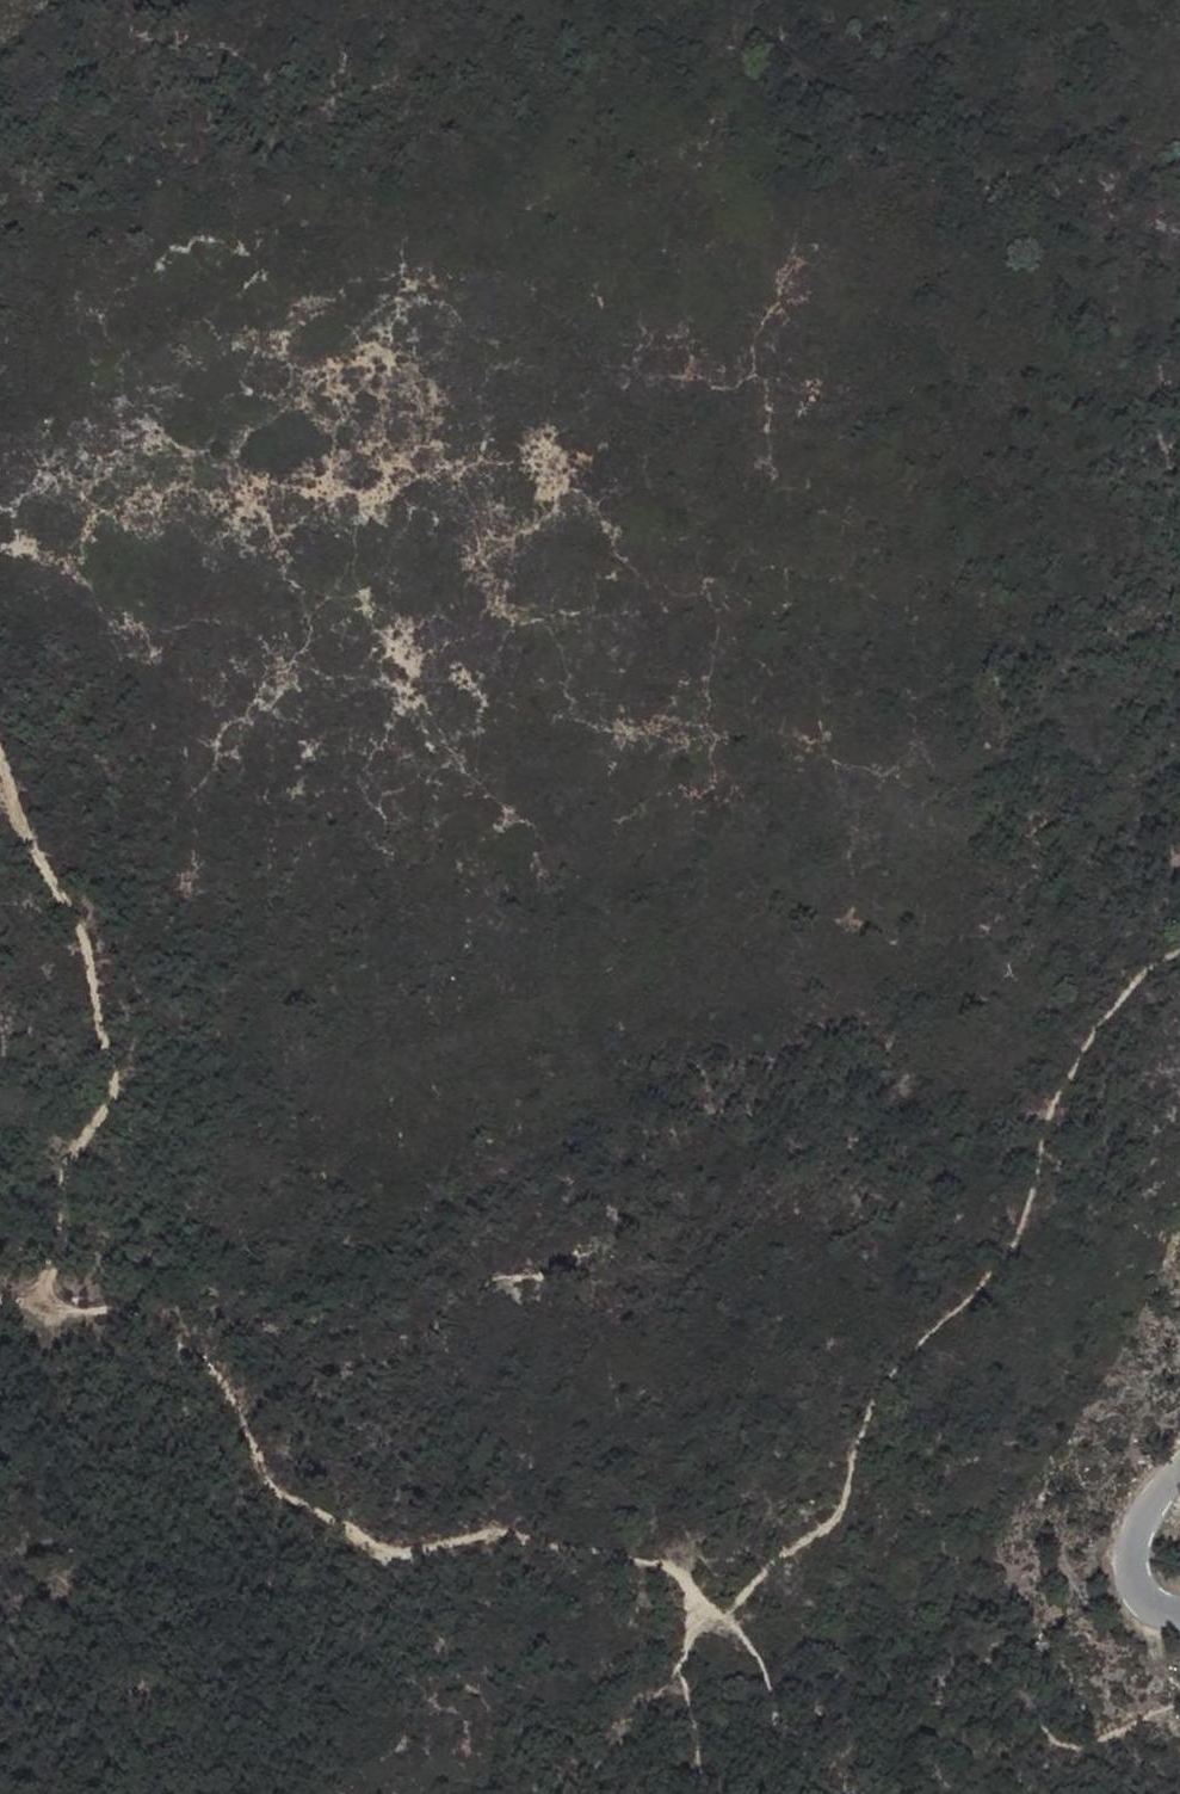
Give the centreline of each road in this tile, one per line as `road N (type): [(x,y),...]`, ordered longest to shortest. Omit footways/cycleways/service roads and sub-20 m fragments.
road 1 (track): [(699,1612),(768,1583),(800,1552),(892,1371),(1007,1251),(1071,1067),(1147,951),(1179,928)]
road 2 (track): [(45,1302),(157,1314),(211,1362),(268,1487),(326,1508),(380,1550),(456,1547),(561,1521),(673,1572),(699,1612)]
road 3 (track): [(45,1302),(69,1144),(110,1092),(116,1045),(77,920),(0,758)]
road 4 (tertiary): [(1179,1597),(1148,1589),(1132,1565),(1132,1532),(1147,1498),(1179,1459)]

